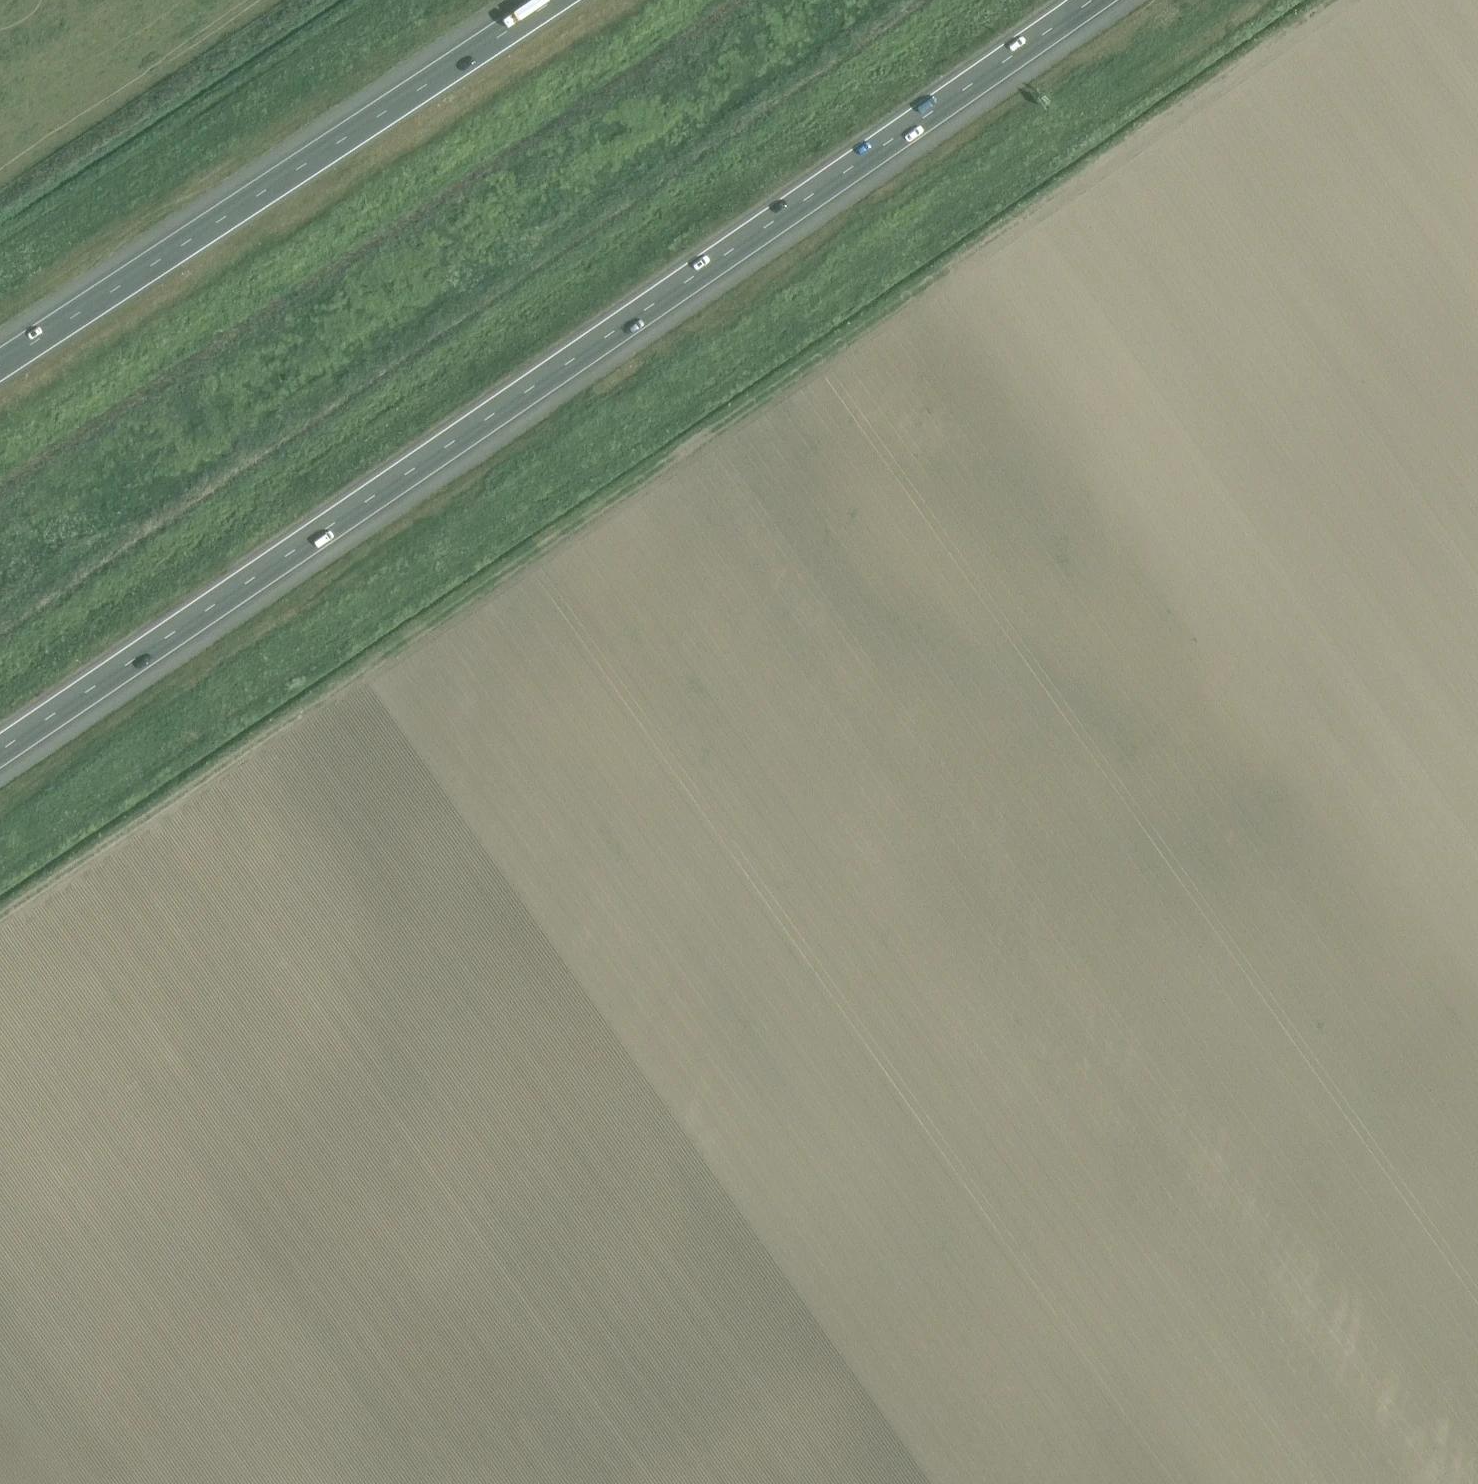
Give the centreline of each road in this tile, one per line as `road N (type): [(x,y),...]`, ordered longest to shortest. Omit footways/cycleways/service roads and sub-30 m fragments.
road 1 (motorway): [(0,753),(346,522),(1085,0)]
road 2 (motorway): [(537,0),(0,352)]

